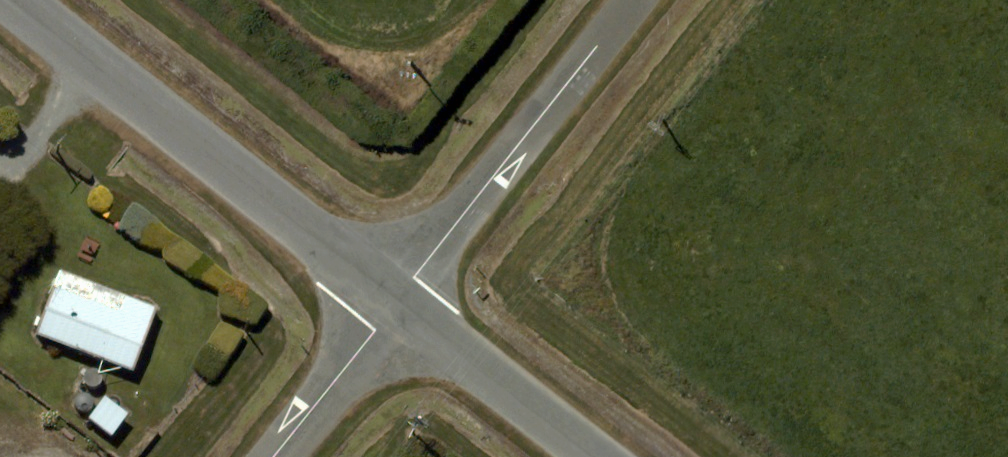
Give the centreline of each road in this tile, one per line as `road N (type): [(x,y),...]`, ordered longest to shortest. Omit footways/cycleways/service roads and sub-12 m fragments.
road 1 (residential): [(395,303),(11,0)]
road 2 (residential): [(628,0),(395,303)]
road 3 (residential): [(593,456),(395,303)]
road 4 (residential): [(273,456),(395,303)]

